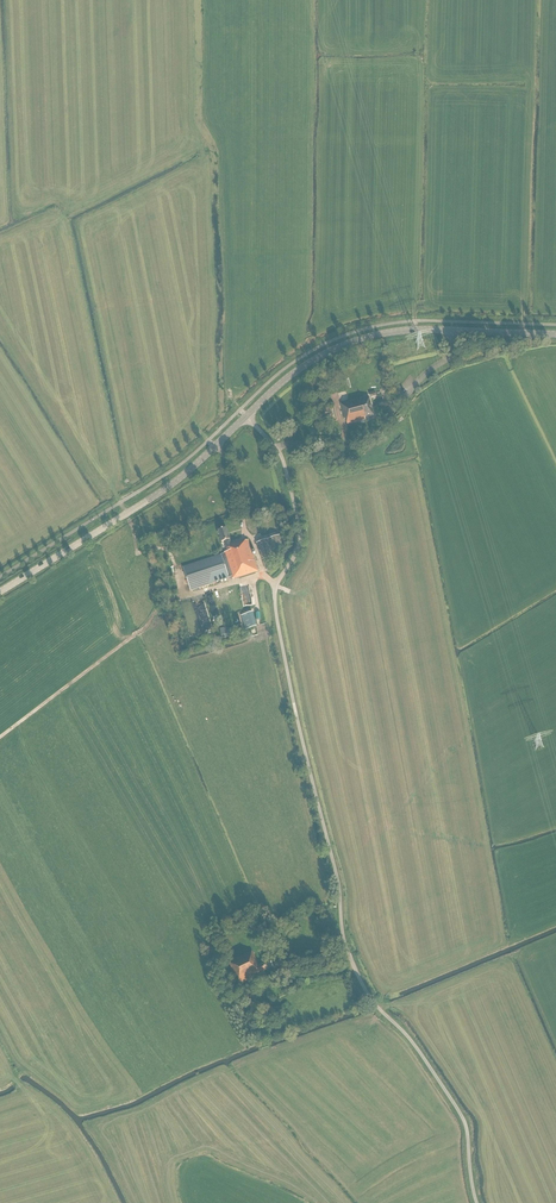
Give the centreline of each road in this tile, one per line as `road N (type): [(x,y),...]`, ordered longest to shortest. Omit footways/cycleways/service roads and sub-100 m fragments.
road 1 (unclassified): [(477,1202),(465,1122),(409,1039),(370,998),(346,949),(275,605),(277,584),(298,547),(298,521),(280,454),(246,416)]
road 2 (secondary): [(246,416),(312,361),(373,336),(555,334)]
road 3 (secondary): [(0,592),(164,490),(246,416)]
road 4 (track): [(236,583),(164,605),(145,628),(0,737)]

